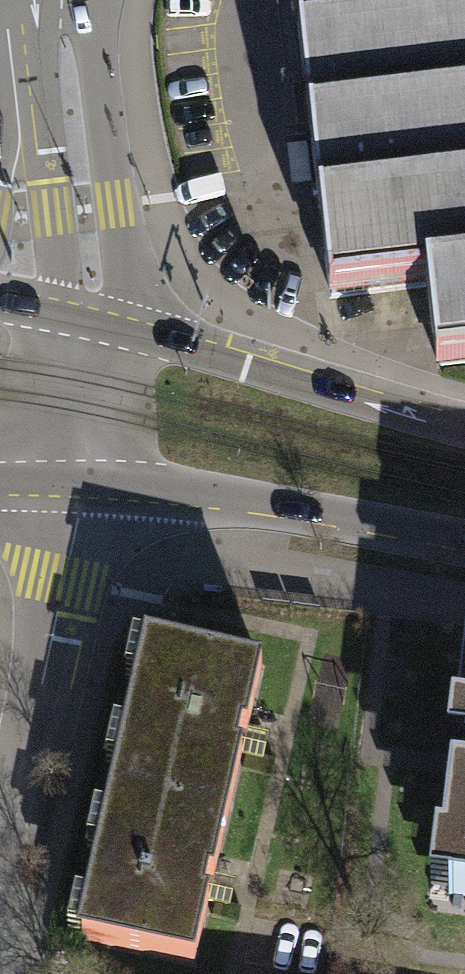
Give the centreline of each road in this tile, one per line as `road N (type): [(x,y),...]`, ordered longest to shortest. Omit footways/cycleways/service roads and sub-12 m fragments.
road 1 (residential): [(79,481),(64,588),(0,877)]
road 2 (secondary): [(464,433),(88,323)]
road 3 (secondary): [(79,481),(268,502),(464,538)]
road 4 (unclassified): [(88,323),(117,280),(99,77),(81,0)]
road 5 (unclassified): [(26,0),(62,283),(88,323)]
road 6 (secondary): [(88,323),(79,481)]
road 7 (unclassified): [(19,0),(0,132)]

